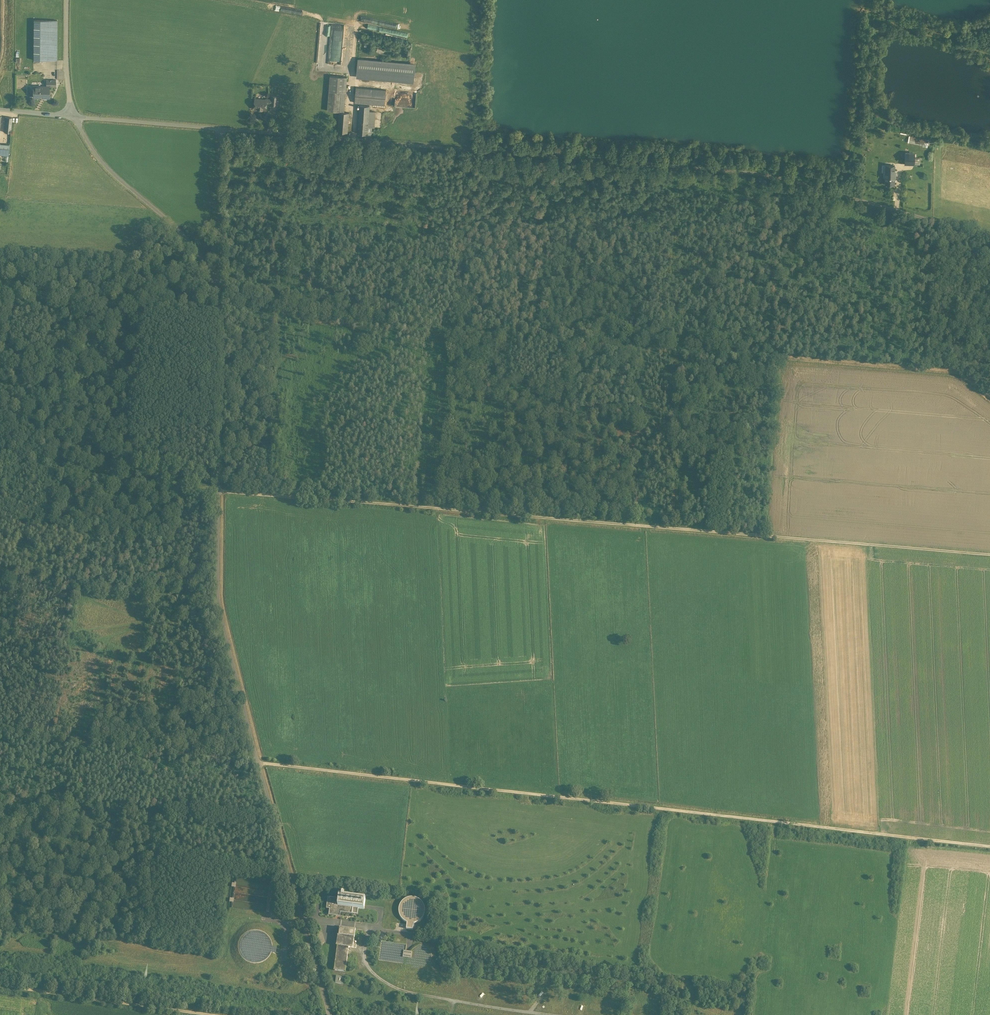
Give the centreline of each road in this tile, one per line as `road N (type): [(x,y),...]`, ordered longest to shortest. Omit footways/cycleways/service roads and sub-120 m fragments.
road 1 (track): [(0,732),(989,846)]
road 2 (track): [(989,555),(0,470)]
road 3 (unclassified): [(75,116),(95,154),(181,230),(208,270),(218,303),(218,602),(330,1014)]
road 4 (unclassified): [(75,116),(662,161),(788,178),(989,238)]
road 5 (track): [(552,1014),(389,985),(365,961),(368,927)]
road 6 (track): [(0,986),(206,1014)]
road 7 (track): [(219,129),(218,303)]

